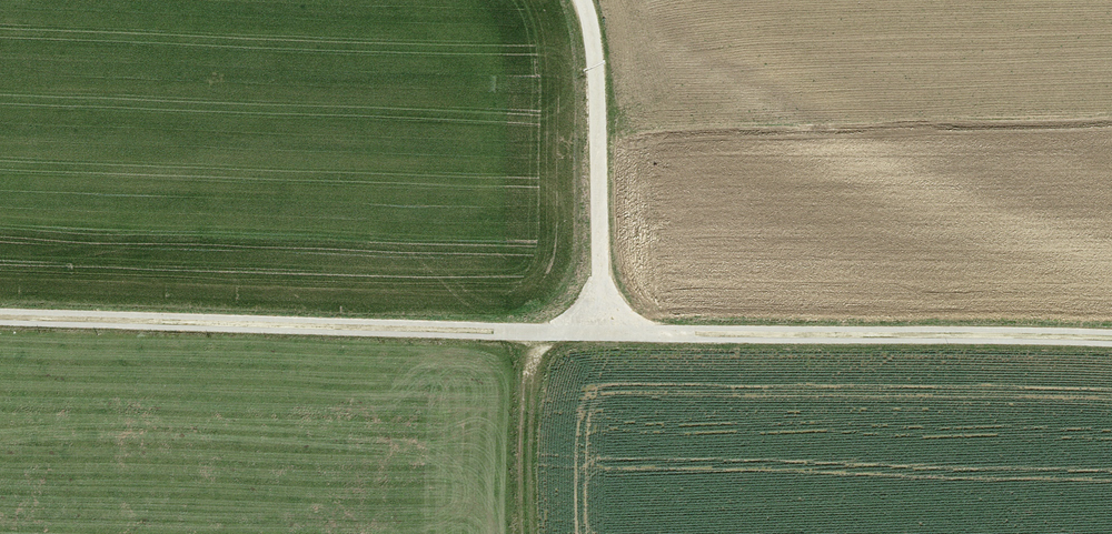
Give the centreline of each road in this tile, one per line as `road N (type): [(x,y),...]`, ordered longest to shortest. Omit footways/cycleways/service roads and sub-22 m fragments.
road 1 (track): [(0,318),(539,334),(1045,337),(1111,345)]
road 2 (track): [(581,0),(596,70),(604,334)]
road 3 (track): [(518,533),(523,407),(539,334)]

